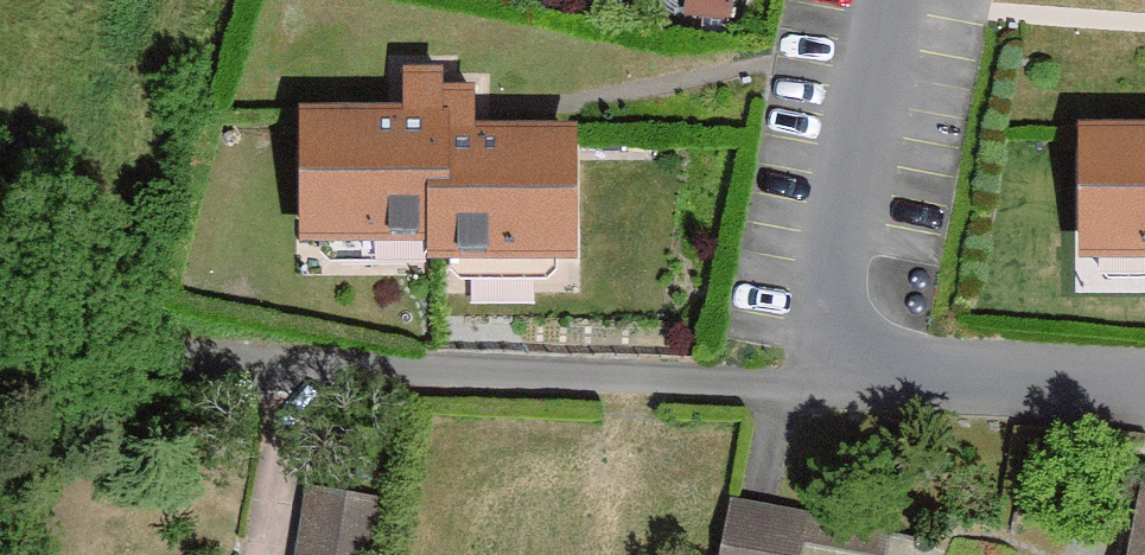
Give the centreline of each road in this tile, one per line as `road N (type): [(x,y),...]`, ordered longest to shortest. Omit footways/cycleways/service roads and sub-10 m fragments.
road 1 (residential): [(106,356),(815,378)]
road 2 (residential): [(815,378),(891,0)]
road 3 (track): [(200,0),(106,356)]
road 4 (residential): [(815,378),(1144,389)]

